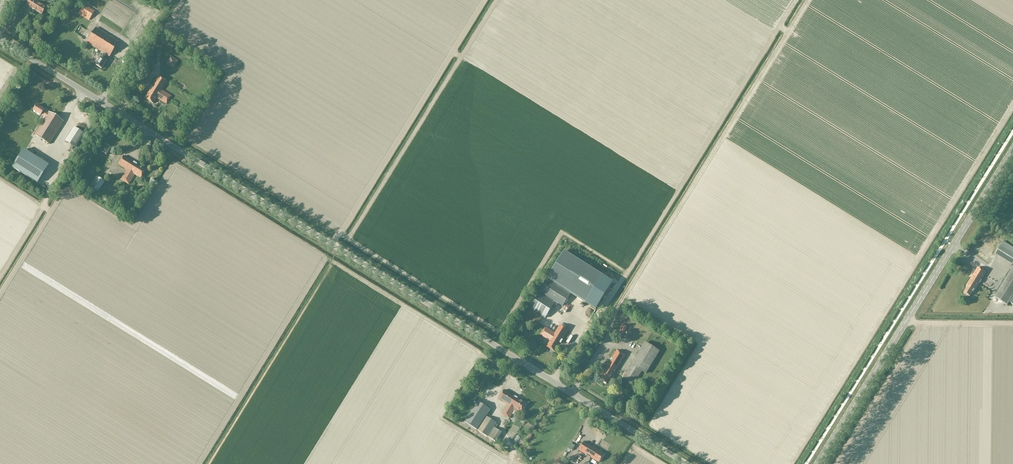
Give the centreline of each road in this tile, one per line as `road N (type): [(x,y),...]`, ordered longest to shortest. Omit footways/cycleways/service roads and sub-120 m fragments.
road 1 (unclassified): [(686,463),(0,40)]
road 2 (track): [(792,463),(1012,109)]
road 3 (secondary): [(817,463),(1012,149)]

